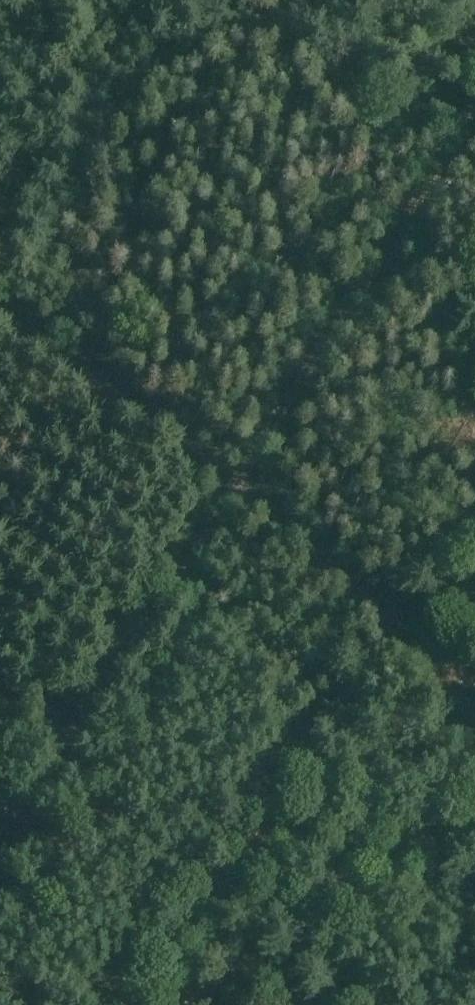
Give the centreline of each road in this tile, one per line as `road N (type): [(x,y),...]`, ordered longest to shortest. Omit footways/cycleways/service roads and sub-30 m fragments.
road 1 (track): [(0,867),(240,497)]
road 2 (track): [(240,497),(474,134)]
road 3 (track): [(474,726),(240,497)]
road 4 (track): [(240,497),(0,329)]

